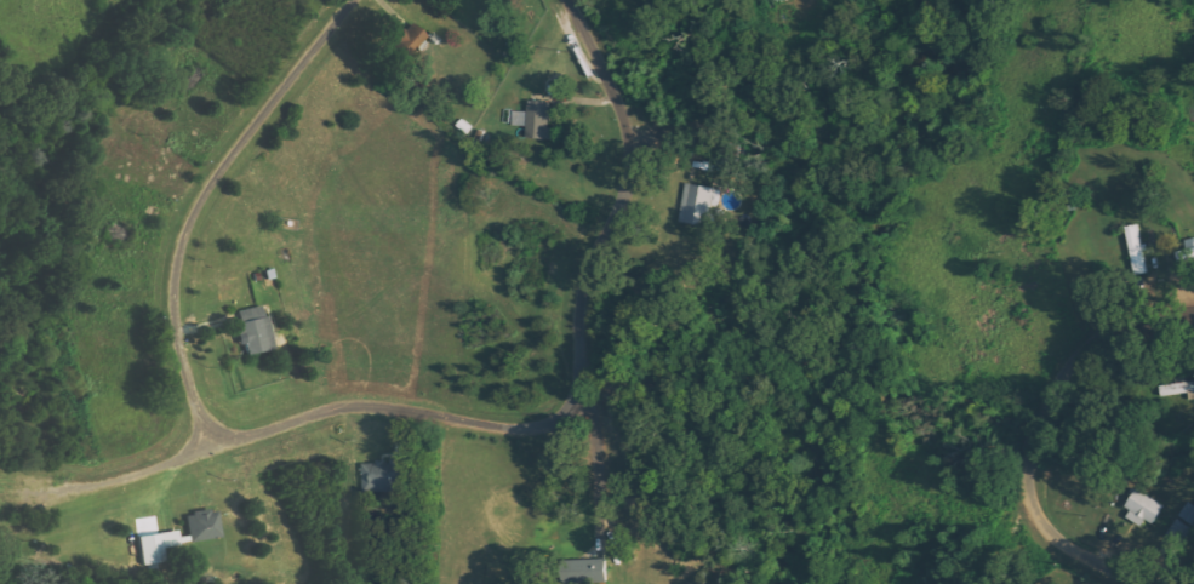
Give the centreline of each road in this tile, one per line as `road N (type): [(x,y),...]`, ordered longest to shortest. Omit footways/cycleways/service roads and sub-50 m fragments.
road 1 (residential): [(1144,583),(1039,531),(1024,504),(1024,471),(1047,397),(1066,371),(1114,331),(1193,311)]

